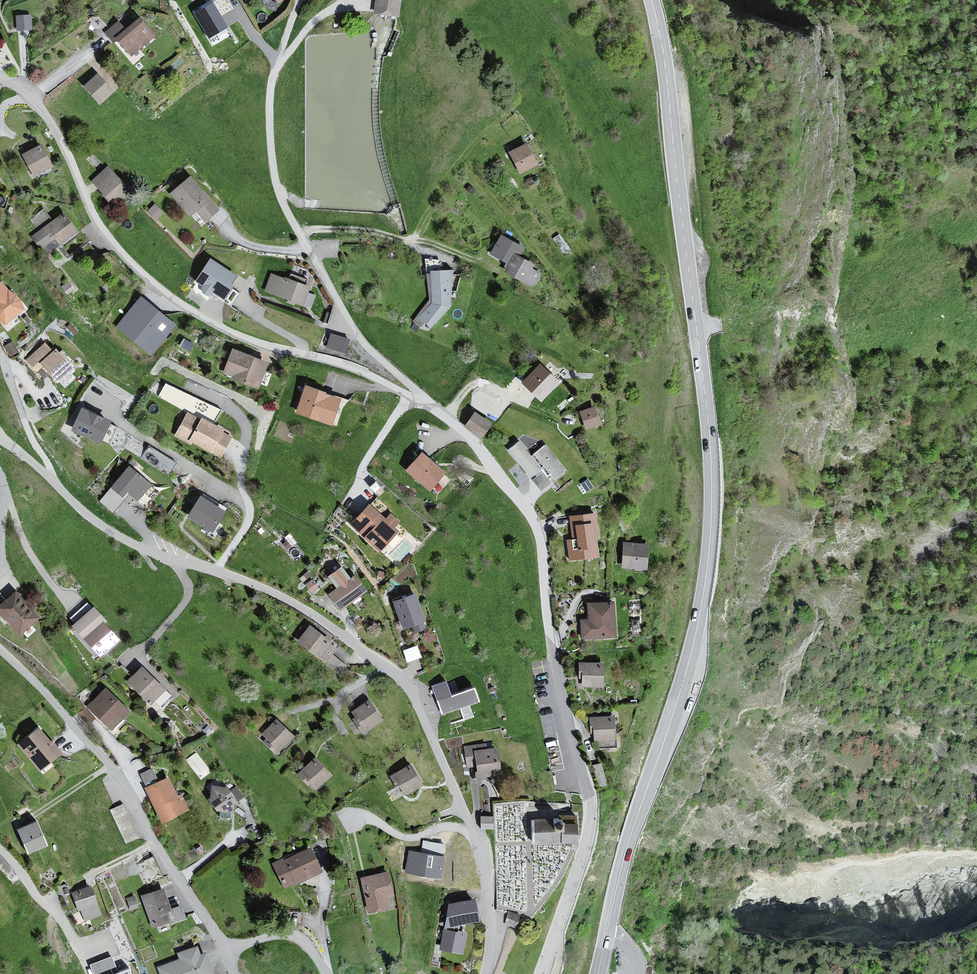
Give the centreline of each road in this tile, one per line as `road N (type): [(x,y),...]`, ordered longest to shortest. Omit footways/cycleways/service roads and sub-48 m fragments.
road 1 (secondary): [(607,935),(626,847),(685,675),(711,532),(706,407),(652,0)]
road 2 (residential): [(539,973),(583,855),(590,808),(551,649),(541,546),(525,506),(477,444),(422,402)]
road 3 (residential): [(409,395),(353,367),(236,334),(166,293),(99,225),(39,108),(0,79)]
road 4 (residential): [(485,973),(490,916),(478,849),(411,693),(305,610),(217,573)]
road 5 (residential): [(422,402),(362,341),(292,223),(275,177),(270,98),(280,64),(313,24),(361,0)]
road 6 (residential): [(226,952),(117,775),(0,649)]
road 7 (track): [(489,265),(368,231),(299,235)]
road 8 (residential): [(98,394),(110,417),(248,504)]
road 9 (residential): [(180,562),(105,528),(49,478)]
road 10 (residential): [(190,386),(234,409),(245,426),(248,504)]
road 11 (residential): [(49,478),(0,353)]
road 12 (residential): [(351,507),(366,460),(409,395)]
road 13 (residential): [(126,663),(187,598),(180,562)]
road 14 (residential): [(325,973),(289,935),(226,952)]

